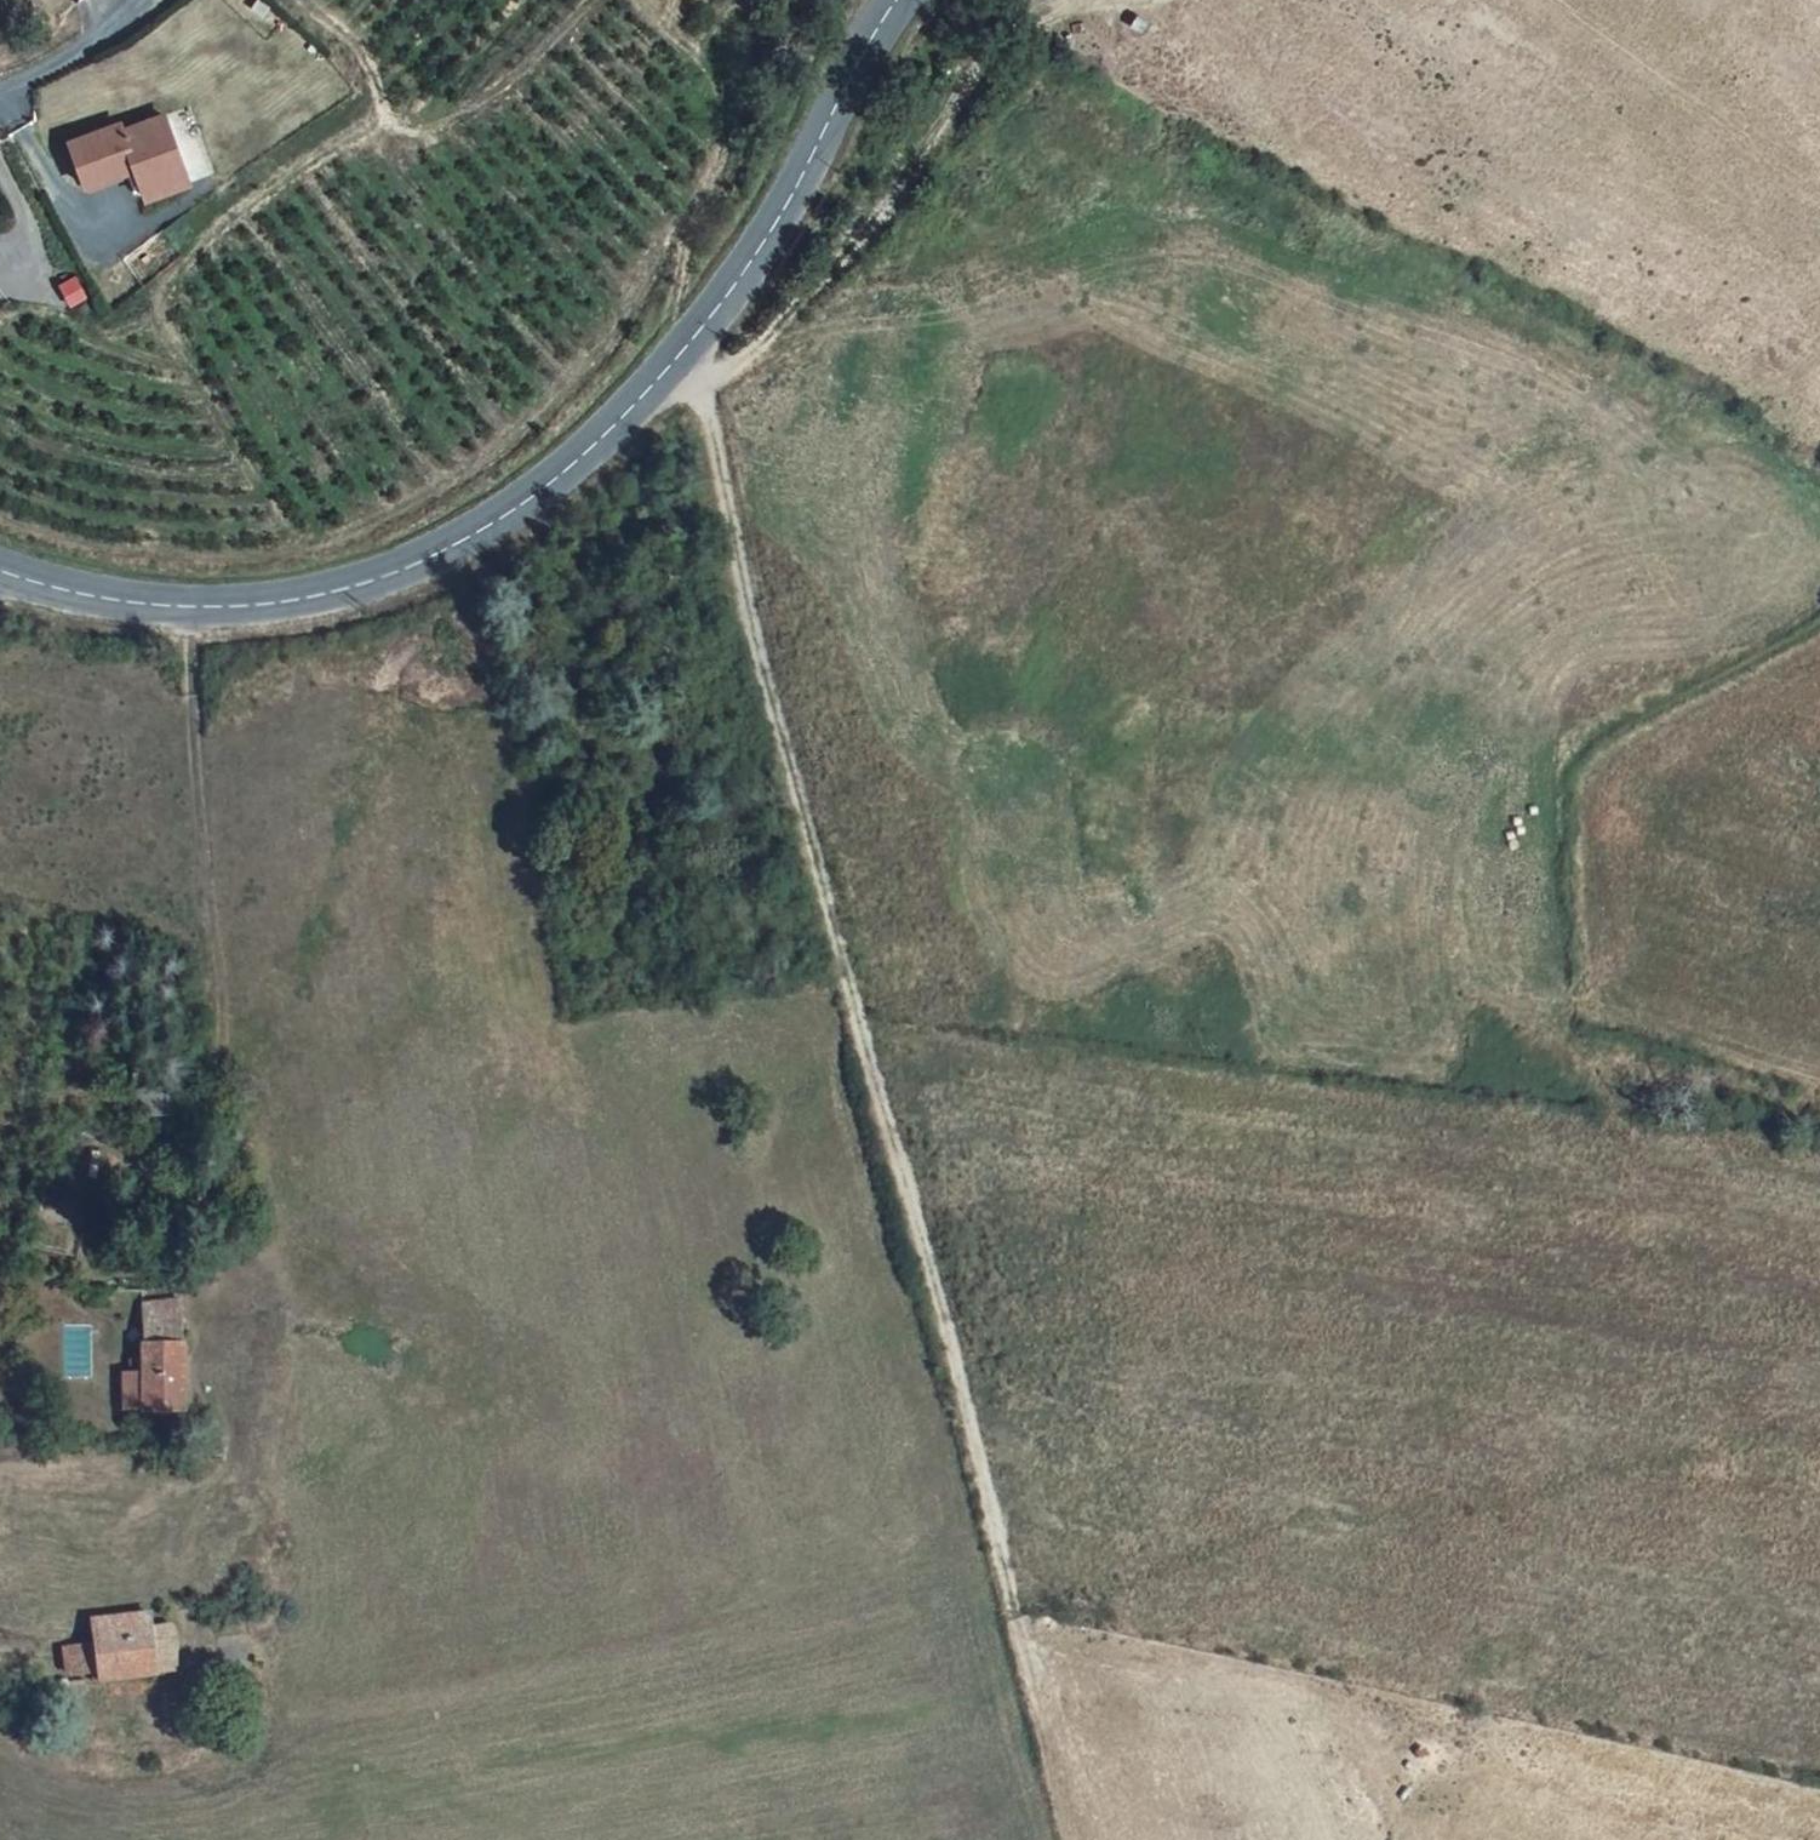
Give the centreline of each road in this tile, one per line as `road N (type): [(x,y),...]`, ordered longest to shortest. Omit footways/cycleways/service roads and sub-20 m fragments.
road 1 (track): [(680,357),(1079,1839)]
road 2 (secondary): [(915,0),(737,286),(680,357),(555,482),(482,534),(401,572),(305,601),(218,612),(114,607),(0,579)]

